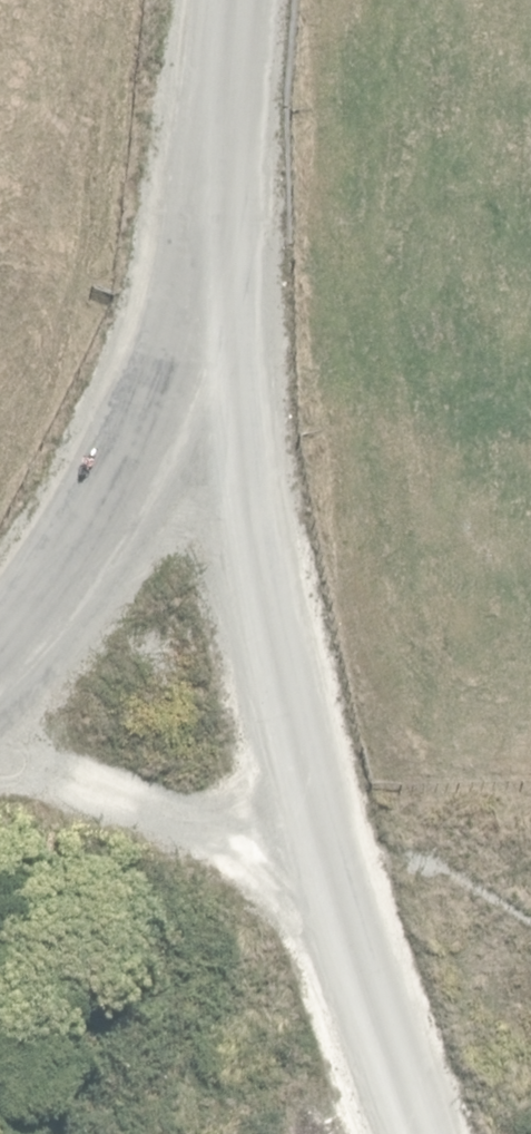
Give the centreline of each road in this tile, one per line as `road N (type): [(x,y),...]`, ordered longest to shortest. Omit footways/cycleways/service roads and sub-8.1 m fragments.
road 1 (residential): [(209,371),(267,649),(349,959),(408,1133)]
road 2 (residential): [(228,0),(209,371)]
road 3 (residential): [(209,371),(0,672)]

